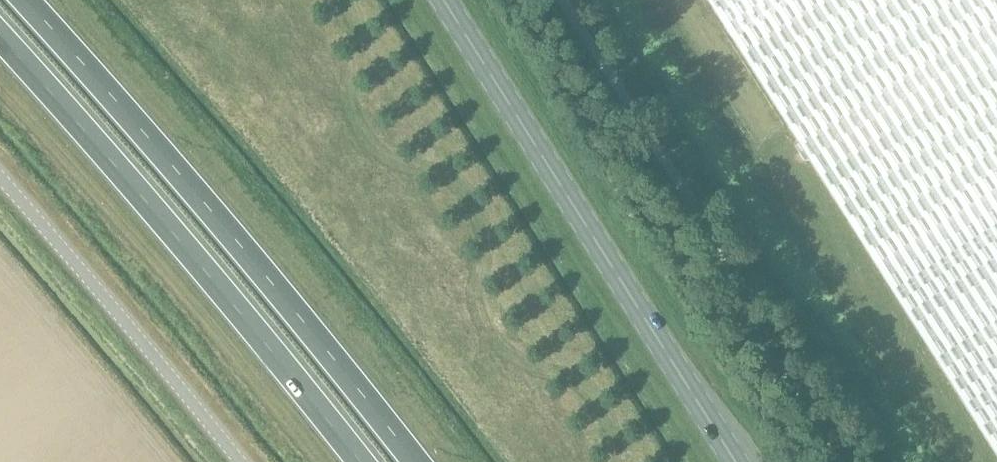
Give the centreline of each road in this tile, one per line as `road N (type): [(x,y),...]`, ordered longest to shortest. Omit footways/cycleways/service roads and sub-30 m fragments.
road 1 (trunk): [(416,461),(201,198),(26,0)]
road 2 (trunk): [(0,34),(360,461)]
road 3 (secondary): [(736,461),(443,0)]
road 4 (unclassified): [(0,176),(240,461)]

